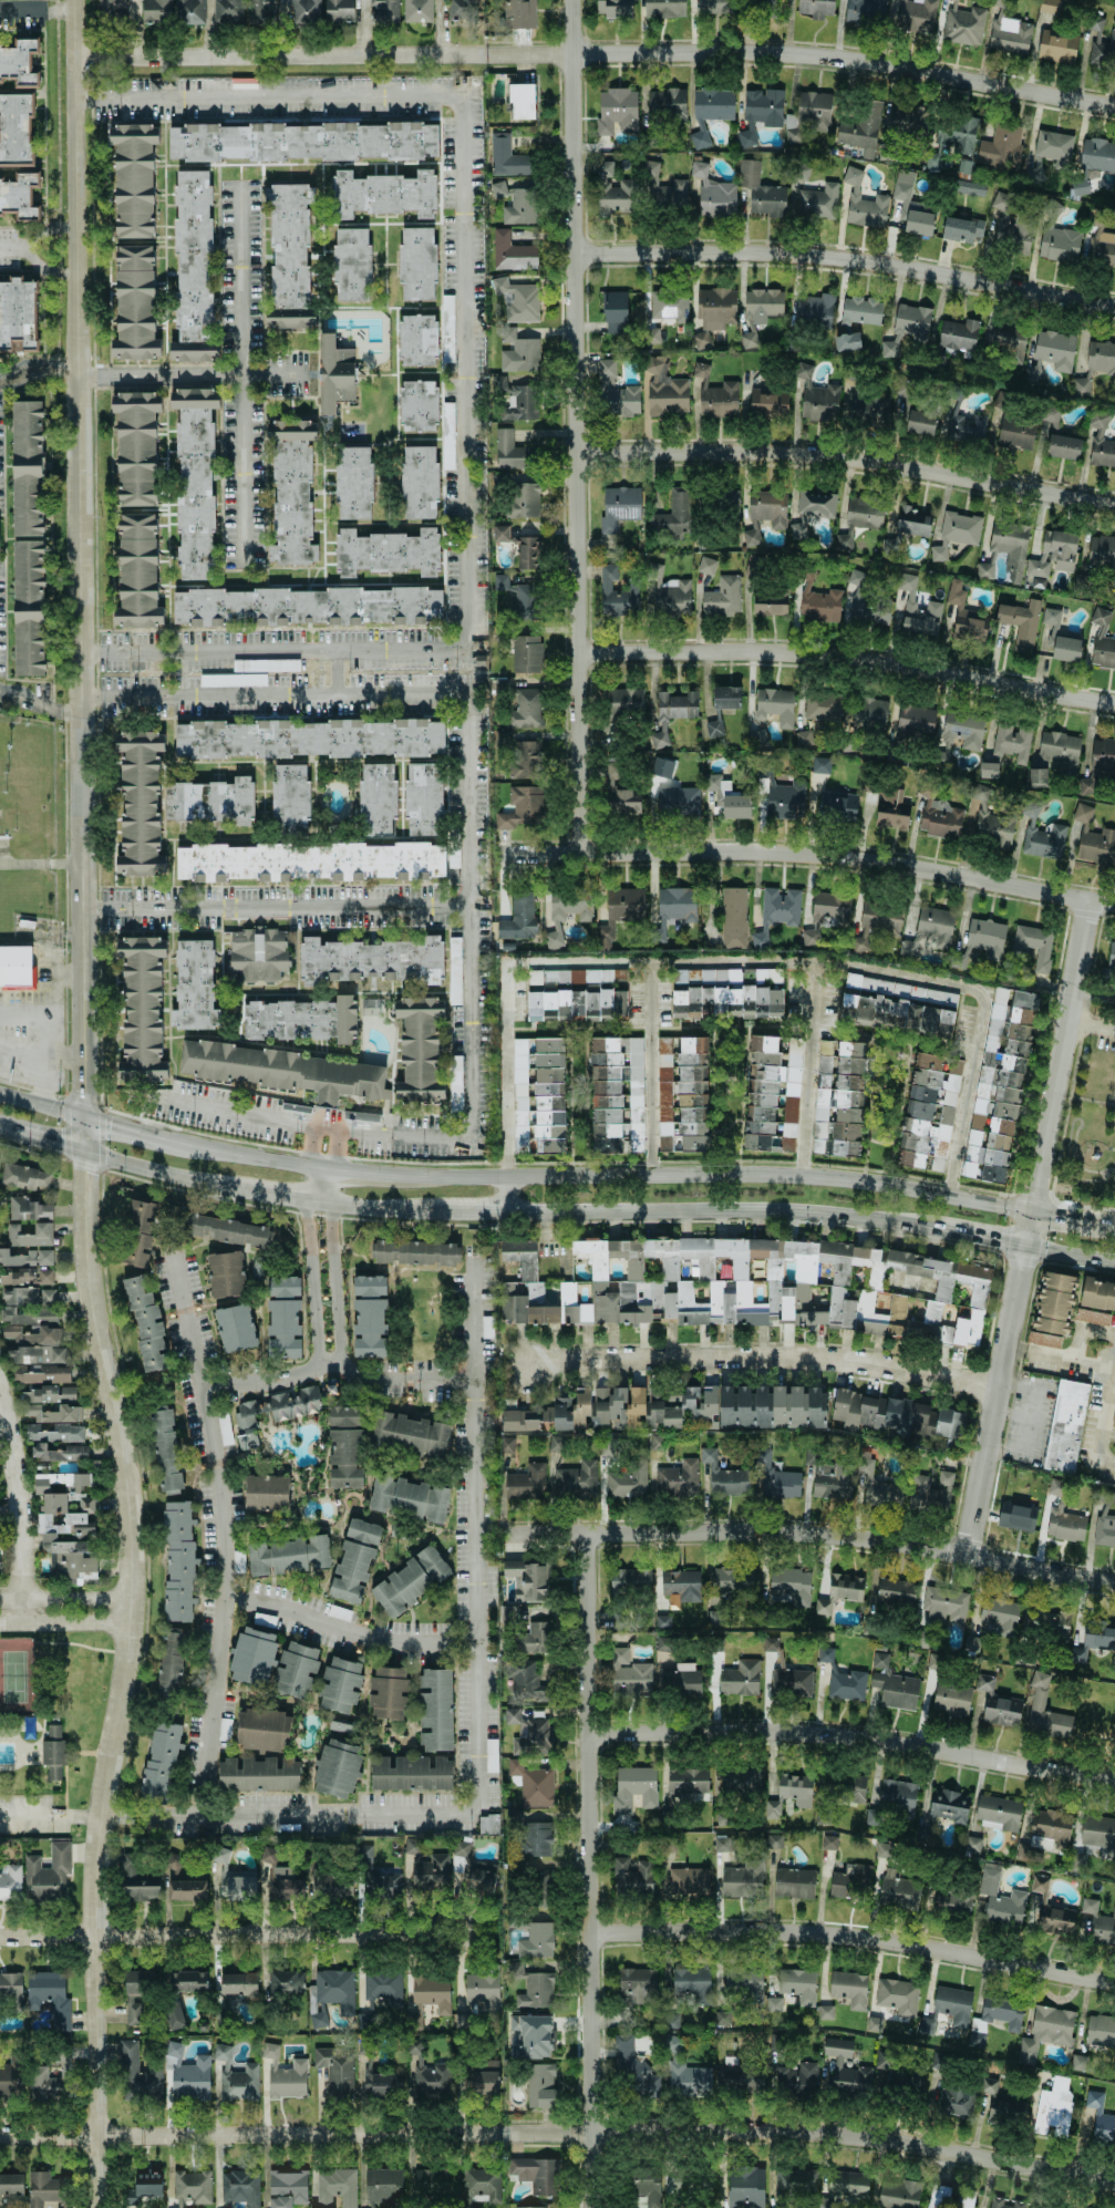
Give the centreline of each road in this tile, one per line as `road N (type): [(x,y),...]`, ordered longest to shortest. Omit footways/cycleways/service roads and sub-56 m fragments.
road 1 (residential): [(75,0),(87,1269),(132,1523),(133,1602),(96,1861),(99,2207)]
road 2 (residential): [(1114,2182),(885,2142),(747,2130),(0,2133)]
road 3 (residential): [(1114,106),(811,54),(74,56)]
road 4 (residential): [(572,0),(582,854)]
road 5 (residential): [(587,1535),(593,2207)]
road 6 (residential): [(1088,900),(966,1555)]
road 7 (residential): [(1114,904),(783,853),(496,856)]
road 8 (residential): [(505,1534),(770,1533),(966,1555),(1114,1583)]
road 9 (secondary): [(1031,1209),(798,1175),(422,1175)]
road 10 (residential): [(575,254),(806,255),(1114,306)]
road 11 (residential): [(1114,506),(815,455),(577,454)]
road 12 (residential): [(1114,706),(858,659),(580,653)]
road 13 (residential): [(1114,1981),(874,1940),(590,1933)]
road 14 (residential): [(591,1733),(879,1740),(1114,1783)]
road 15 (residential): [(529,1361),(812,1358),(999,1390)]
road 16 (residential): [(451,1934),(0,1936)]
road 17 (secondary): [(496,1214),(801,1210),(940,1229)]
road 18 (residential): [(0,1398),(21,1511),(23,1626)]
road 19 (secondary): [(84,1153),(226,1188)]
road 20 (secondary): [(304,1166),(171,1141)]
road 21 (residential): [(0,1626),(133,1628)]
road 22 (residential): [(133,1602),(0,1602)]

